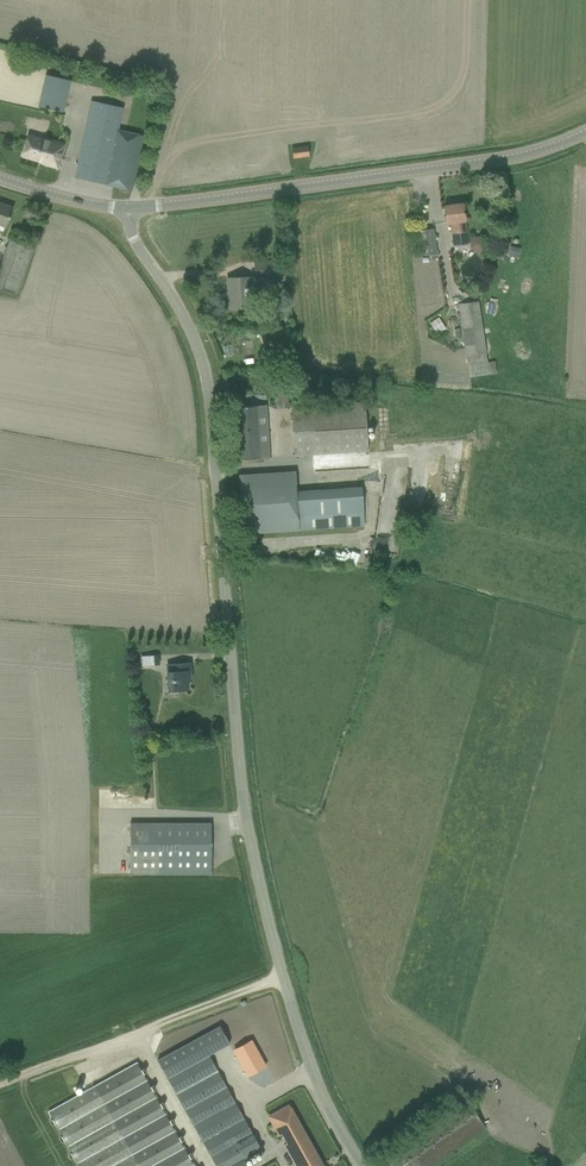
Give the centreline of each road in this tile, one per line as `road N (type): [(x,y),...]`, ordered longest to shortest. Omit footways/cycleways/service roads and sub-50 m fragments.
road 1 (unclassified): [(364,1165),(320,1092),(264,904),(238,755),(205,370),(178,306),(135,242),(130,208)]
road 2 (secondary): [(585,132),(496,160),(130,208)]
road 3 (track): [(0,1084),(283,977)]
road 4 (secondary): [(130,208),(0,178)]

